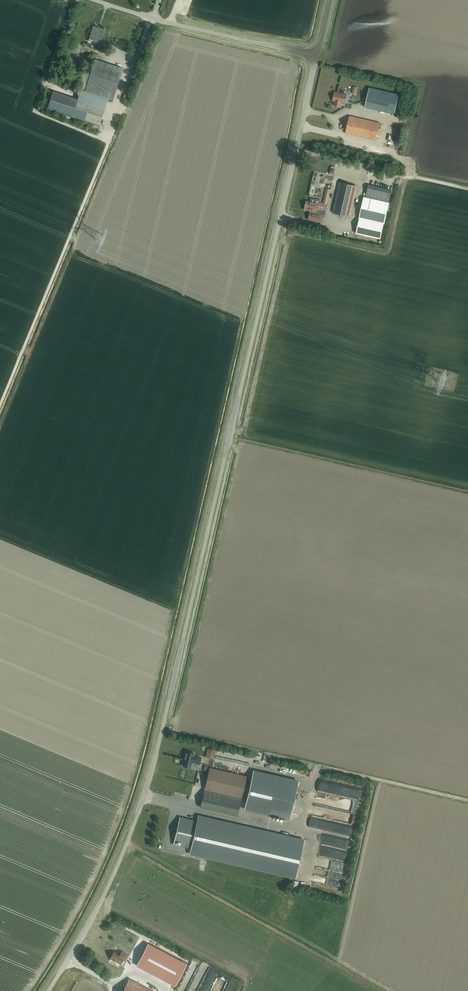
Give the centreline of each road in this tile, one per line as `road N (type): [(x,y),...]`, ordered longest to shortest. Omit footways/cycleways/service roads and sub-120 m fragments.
road 1 (unclassified): [(47,990),(129,847),(154,774),(318,58)]
road 2 (track): [(113,133),(0,406)]
road 3 (unclassified): [(318,58),(97,0)]
road 4 (track): [(386,146),(390,121),(426,127),(455,0)]
road 5 (track): [(467,189),(407,175),(386,146),(333,130),(325,114),(307,109)]
road 6 (track): [(283,214),(347,230),(361,178),(407,175)]

